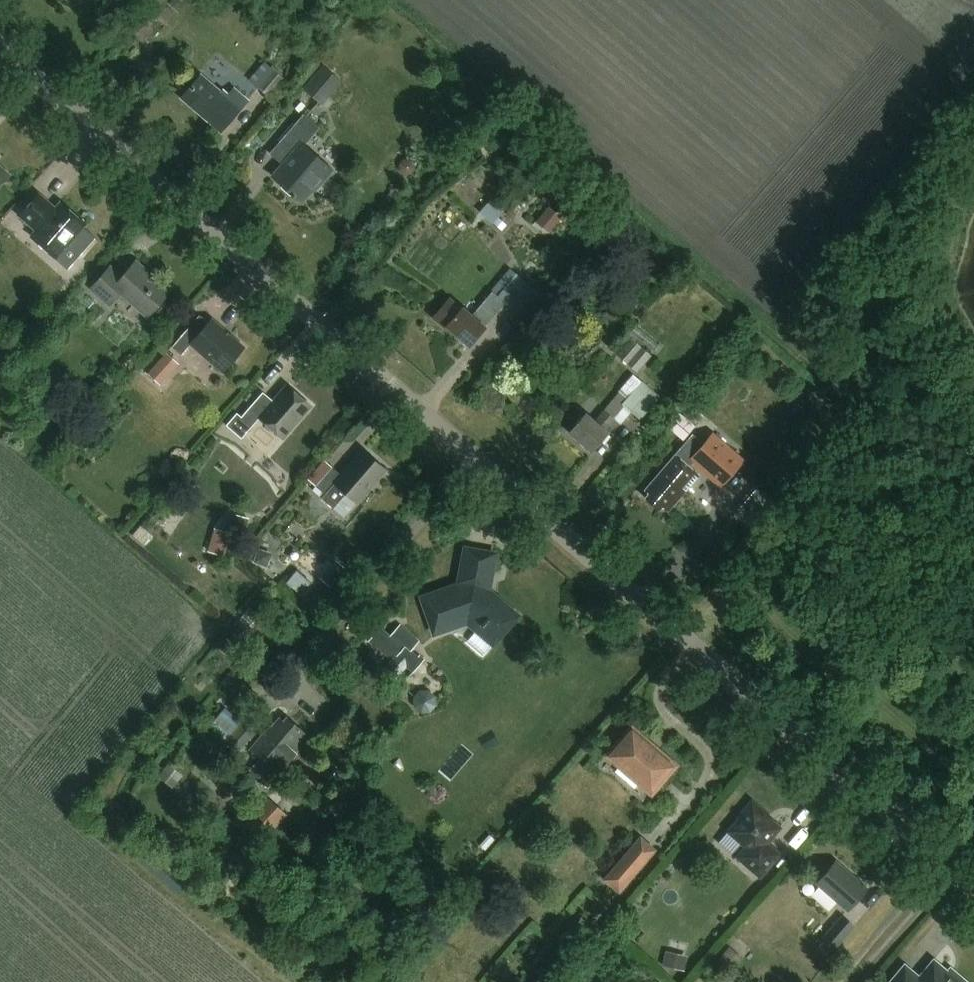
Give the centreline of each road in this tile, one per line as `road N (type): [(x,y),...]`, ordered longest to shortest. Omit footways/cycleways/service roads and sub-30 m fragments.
road 1 (unclassified): [(973,879),(0,35)]

